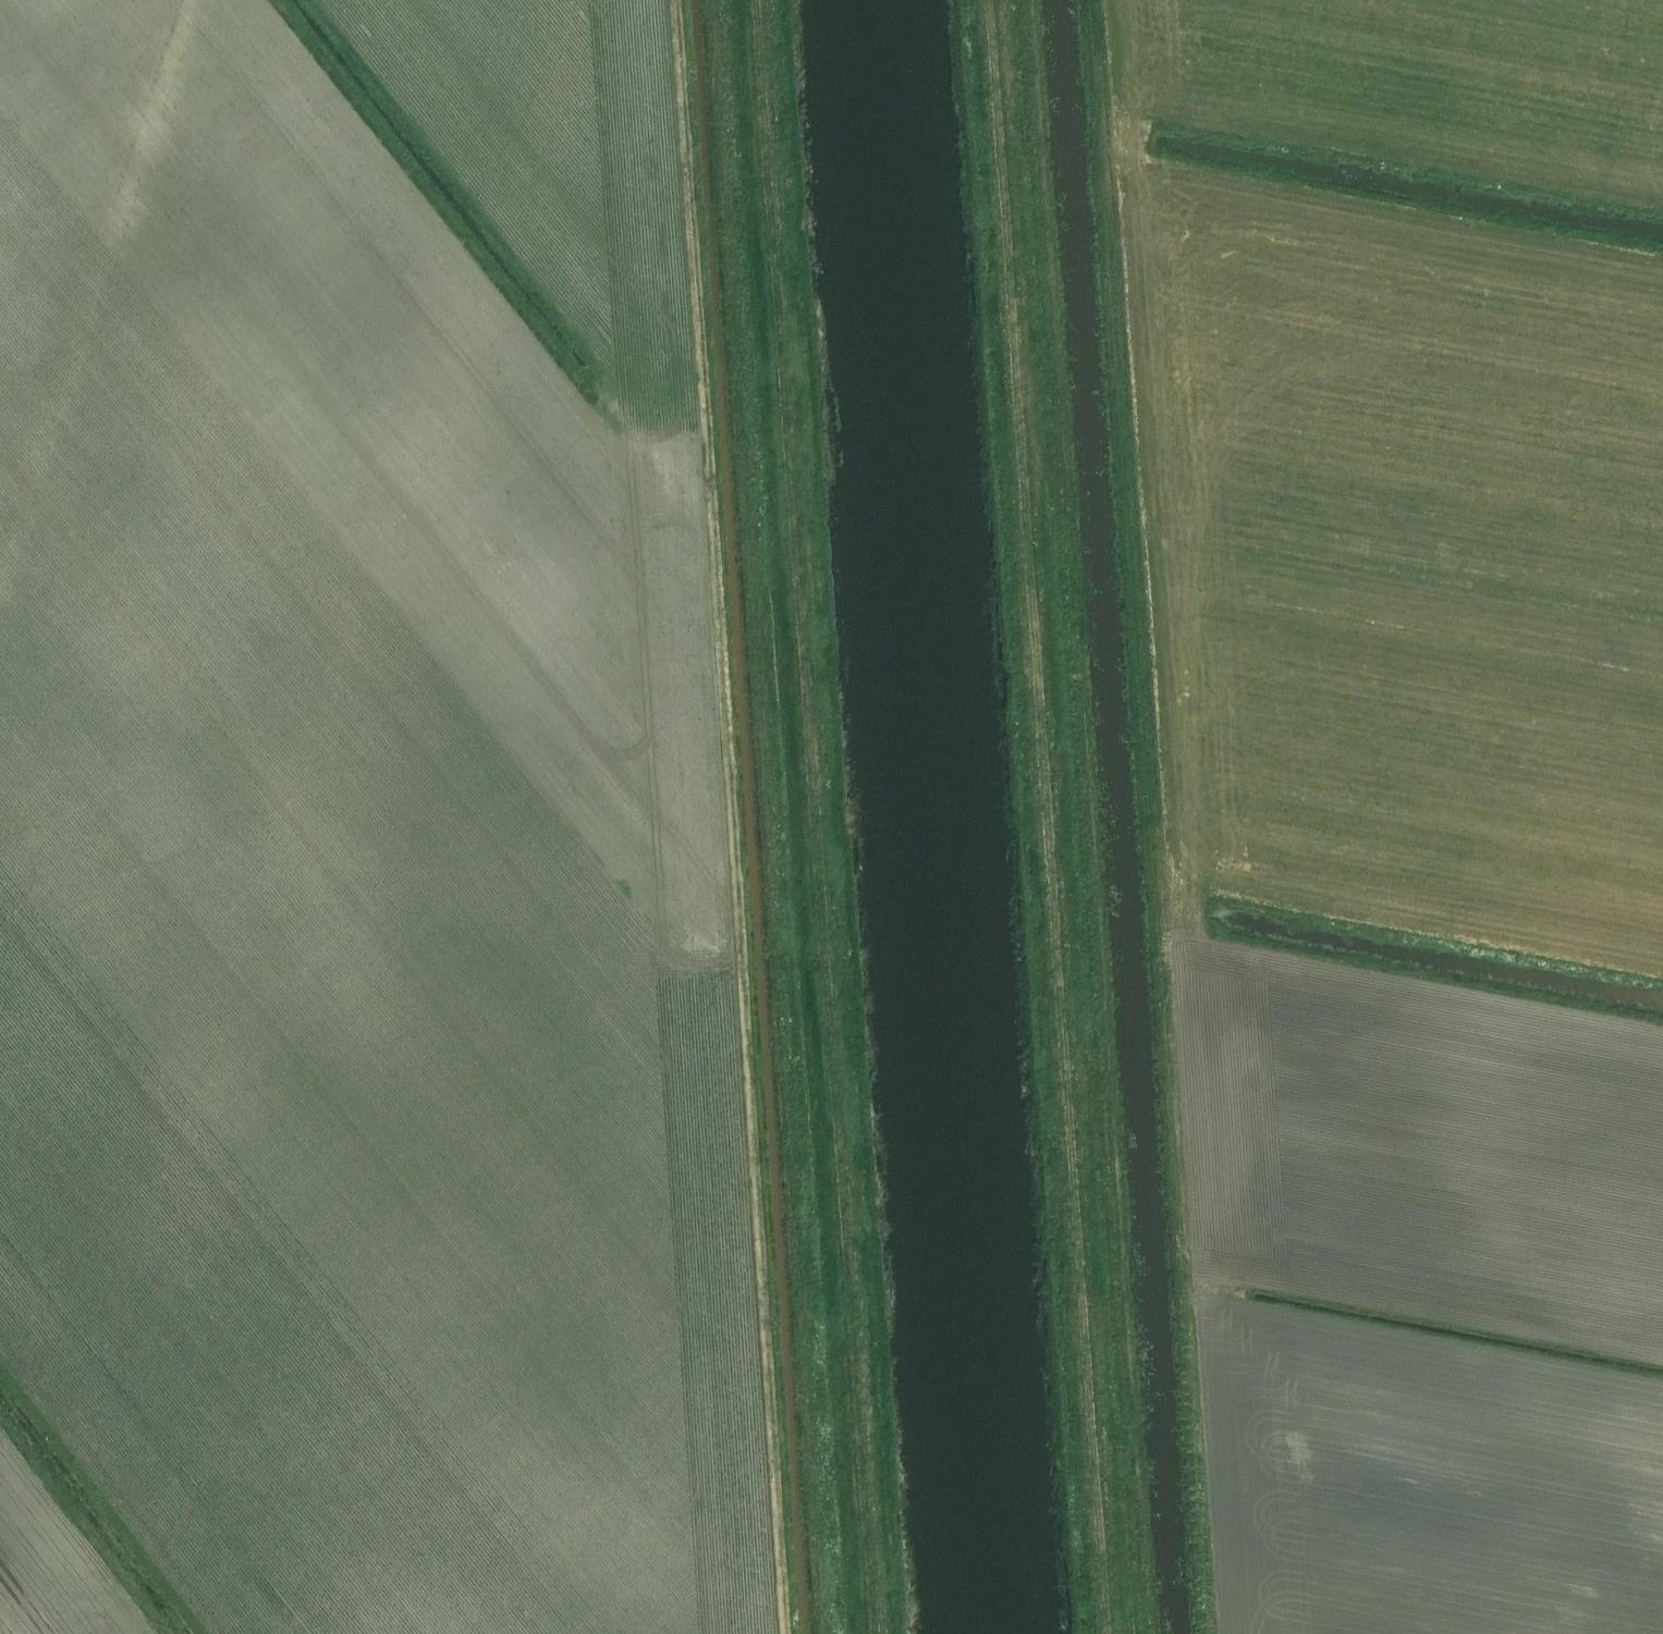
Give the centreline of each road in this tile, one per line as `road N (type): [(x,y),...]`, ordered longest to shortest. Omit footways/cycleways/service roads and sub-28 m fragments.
road 1 (track): [(1107,1633),(987,0)]

